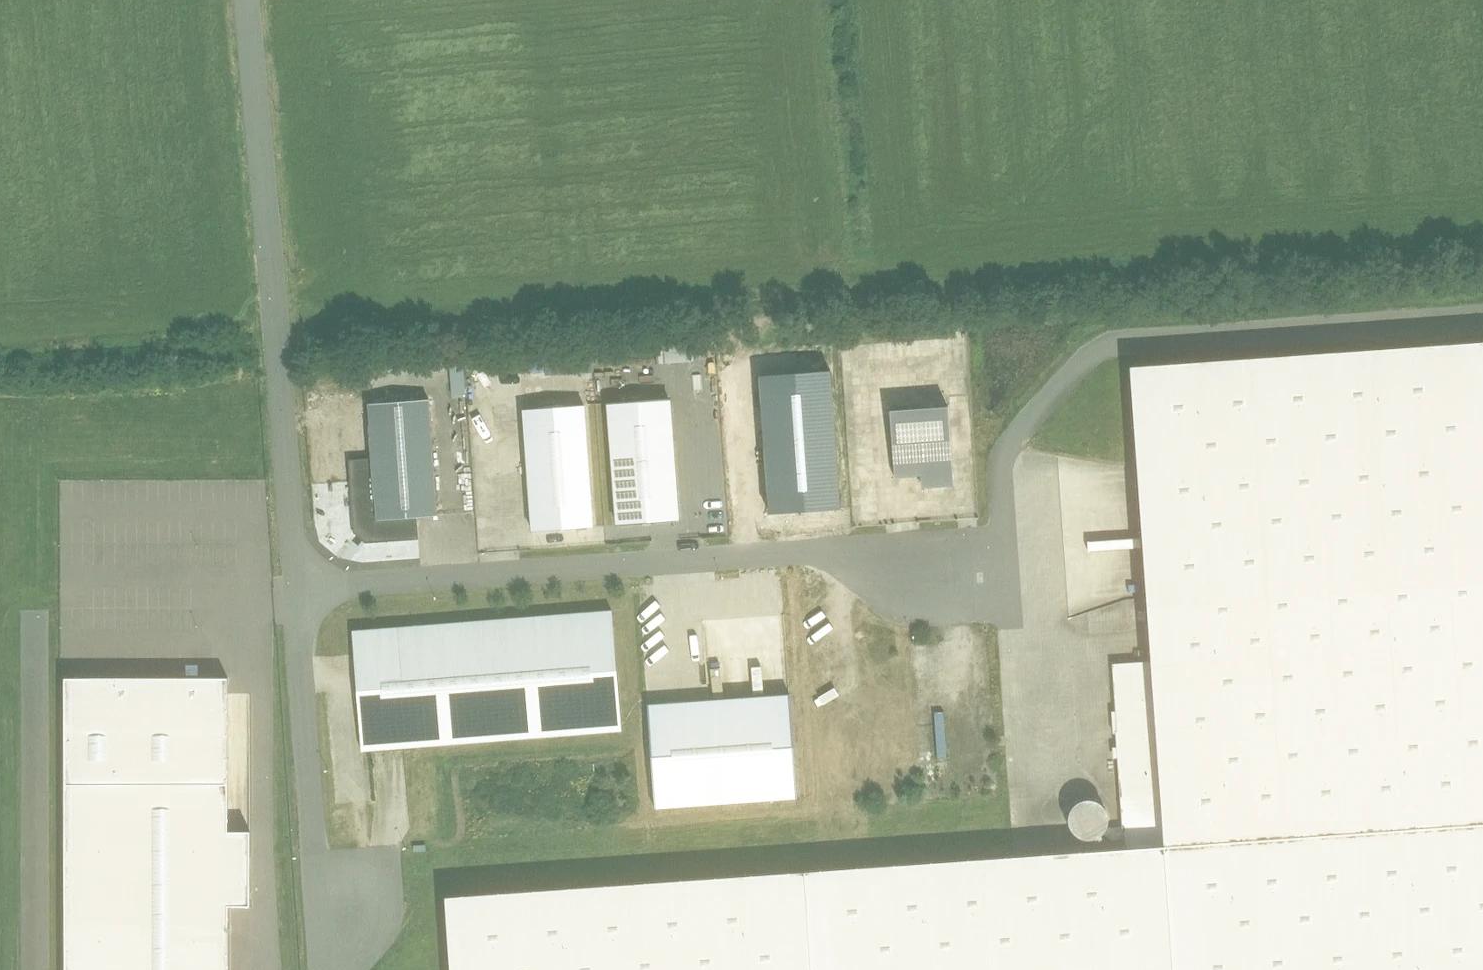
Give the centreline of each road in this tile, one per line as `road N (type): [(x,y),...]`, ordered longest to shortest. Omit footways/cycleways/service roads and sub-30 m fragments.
road 1 (unclassified): [(296,589),(941,548)]
road 2 (unclassified): [(296,589),(247,0)]
road 3 (unclassified): [(324,969),(296,589)]

